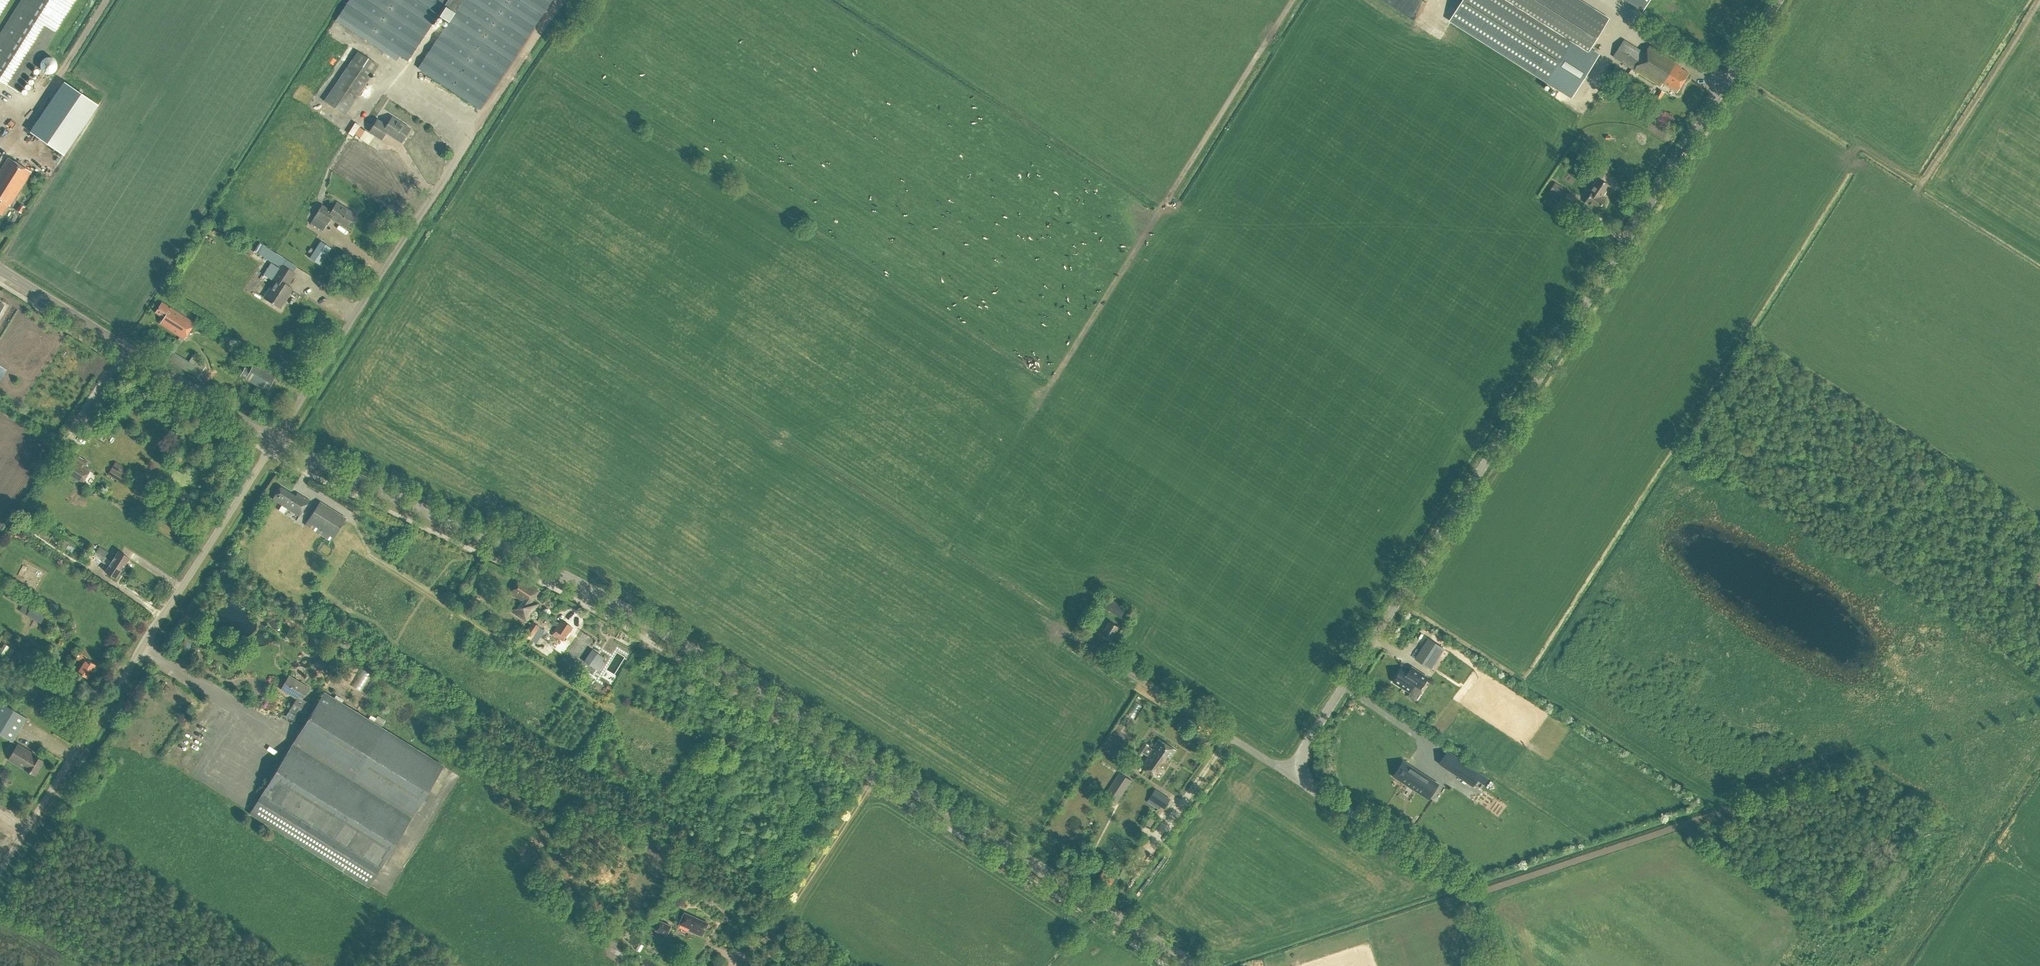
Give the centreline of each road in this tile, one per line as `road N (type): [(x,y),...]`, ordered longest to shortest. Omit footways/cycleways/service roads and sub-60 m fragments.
road 1 (tertiary): [(1196,965),(616,604),(273,439)]
road 2 (tertiary): [(1303,771),(1310,739),(1778,0)]
road 3 (unclassified): [(0,869),(273,439)]
road 4 (track): [(1295,0),(1041,403)]
road 5 (tertiary): [(0,270),(273,439)]
road 6 (tertiary): [(1489,965),(1465,893),(1449,876),(1310,788),(1303,771)]
road 7 (track): [(882,772),(771,931),(745,954),(724,948)]
road 8 (residential): [(1303,771),(1281,768),(1113,662)]

